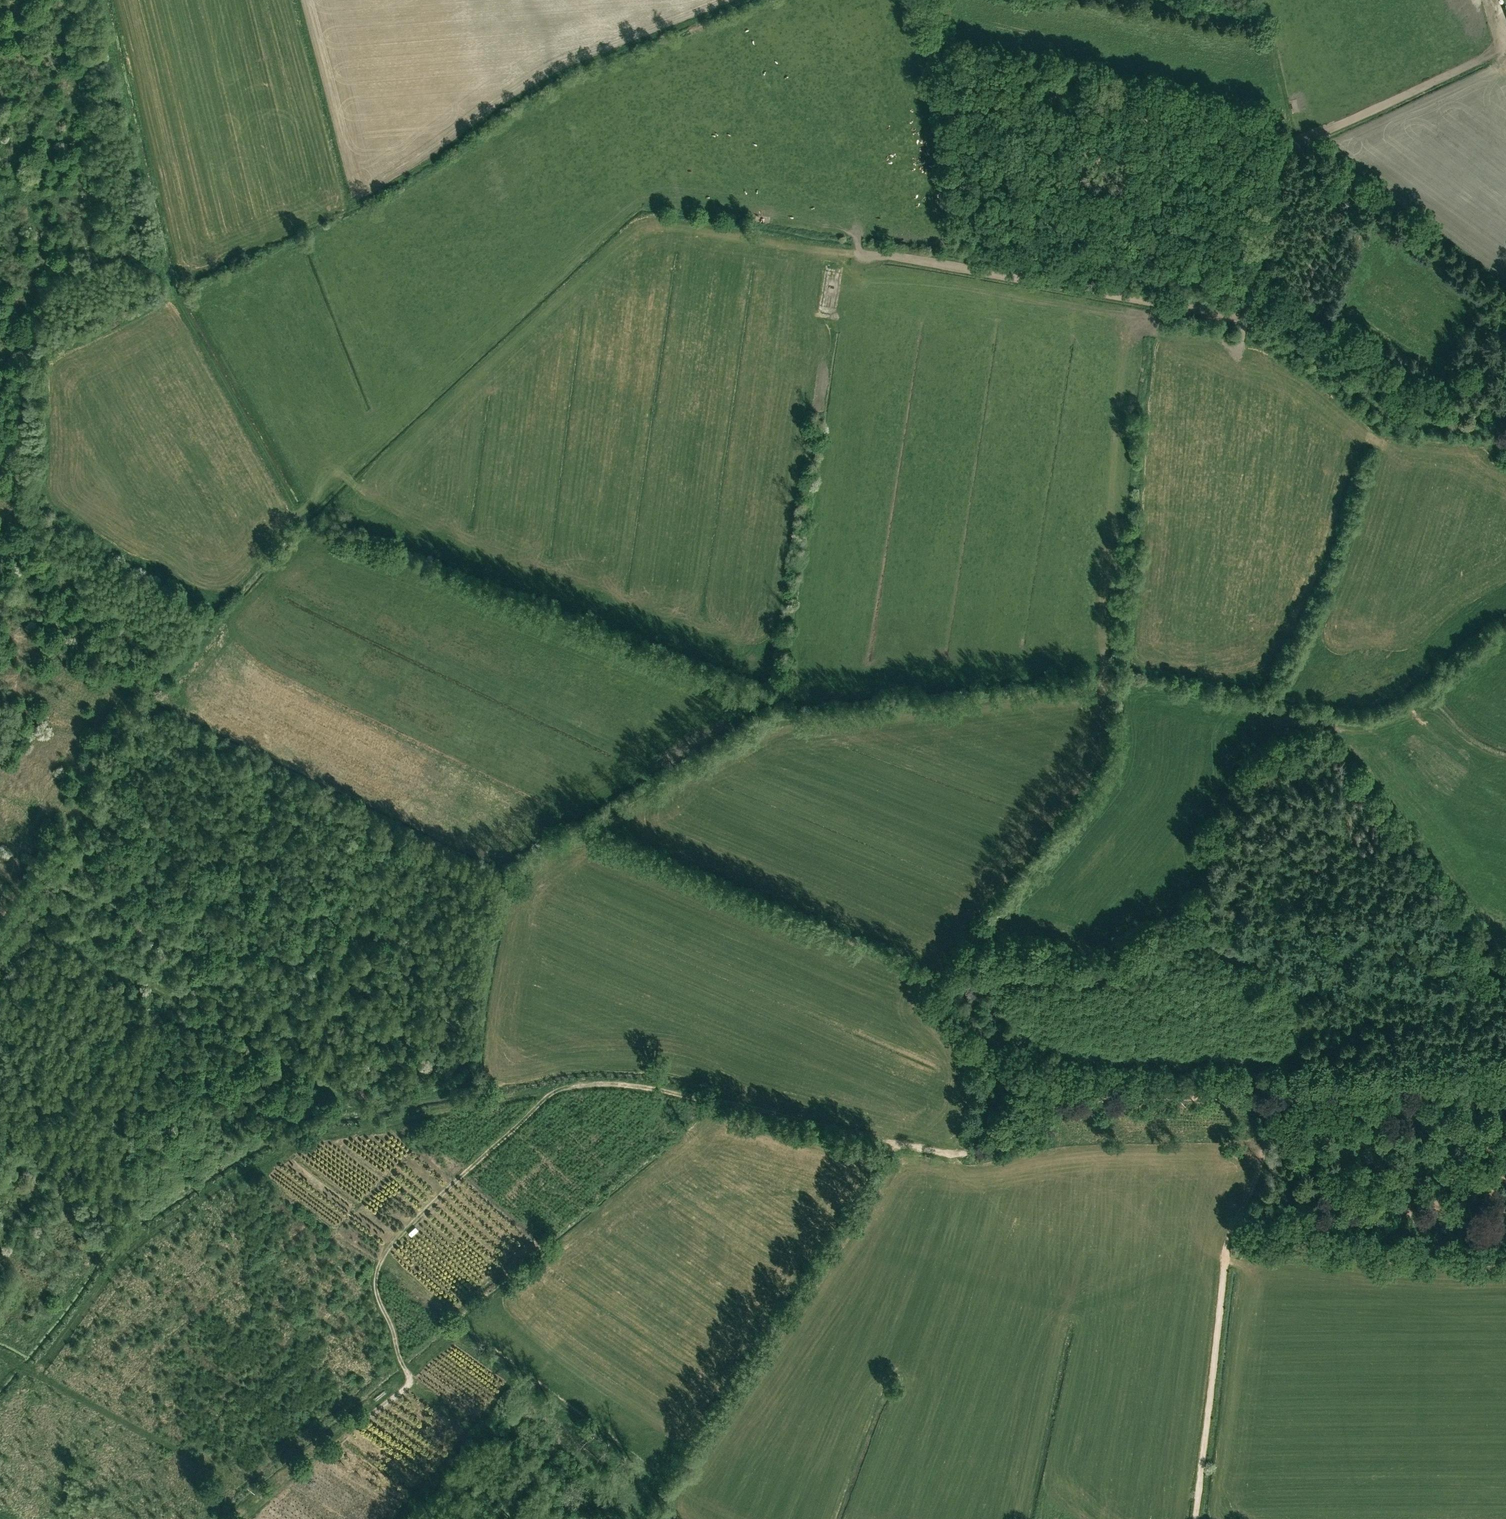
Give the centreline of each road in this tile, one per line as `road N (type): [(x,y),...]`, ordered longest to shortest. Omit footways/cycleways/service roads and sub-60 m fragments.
road 1 (track): [(1505,1062),(1062,1104),(1047,1122),(970,1151),(894,1143),(640,1086),(553,1092),(381,1257),(379,1303),(410,1377)]
road 2 (track): [(1198,1518),(1238,1197),(1278,1129),(1276,1082)]

